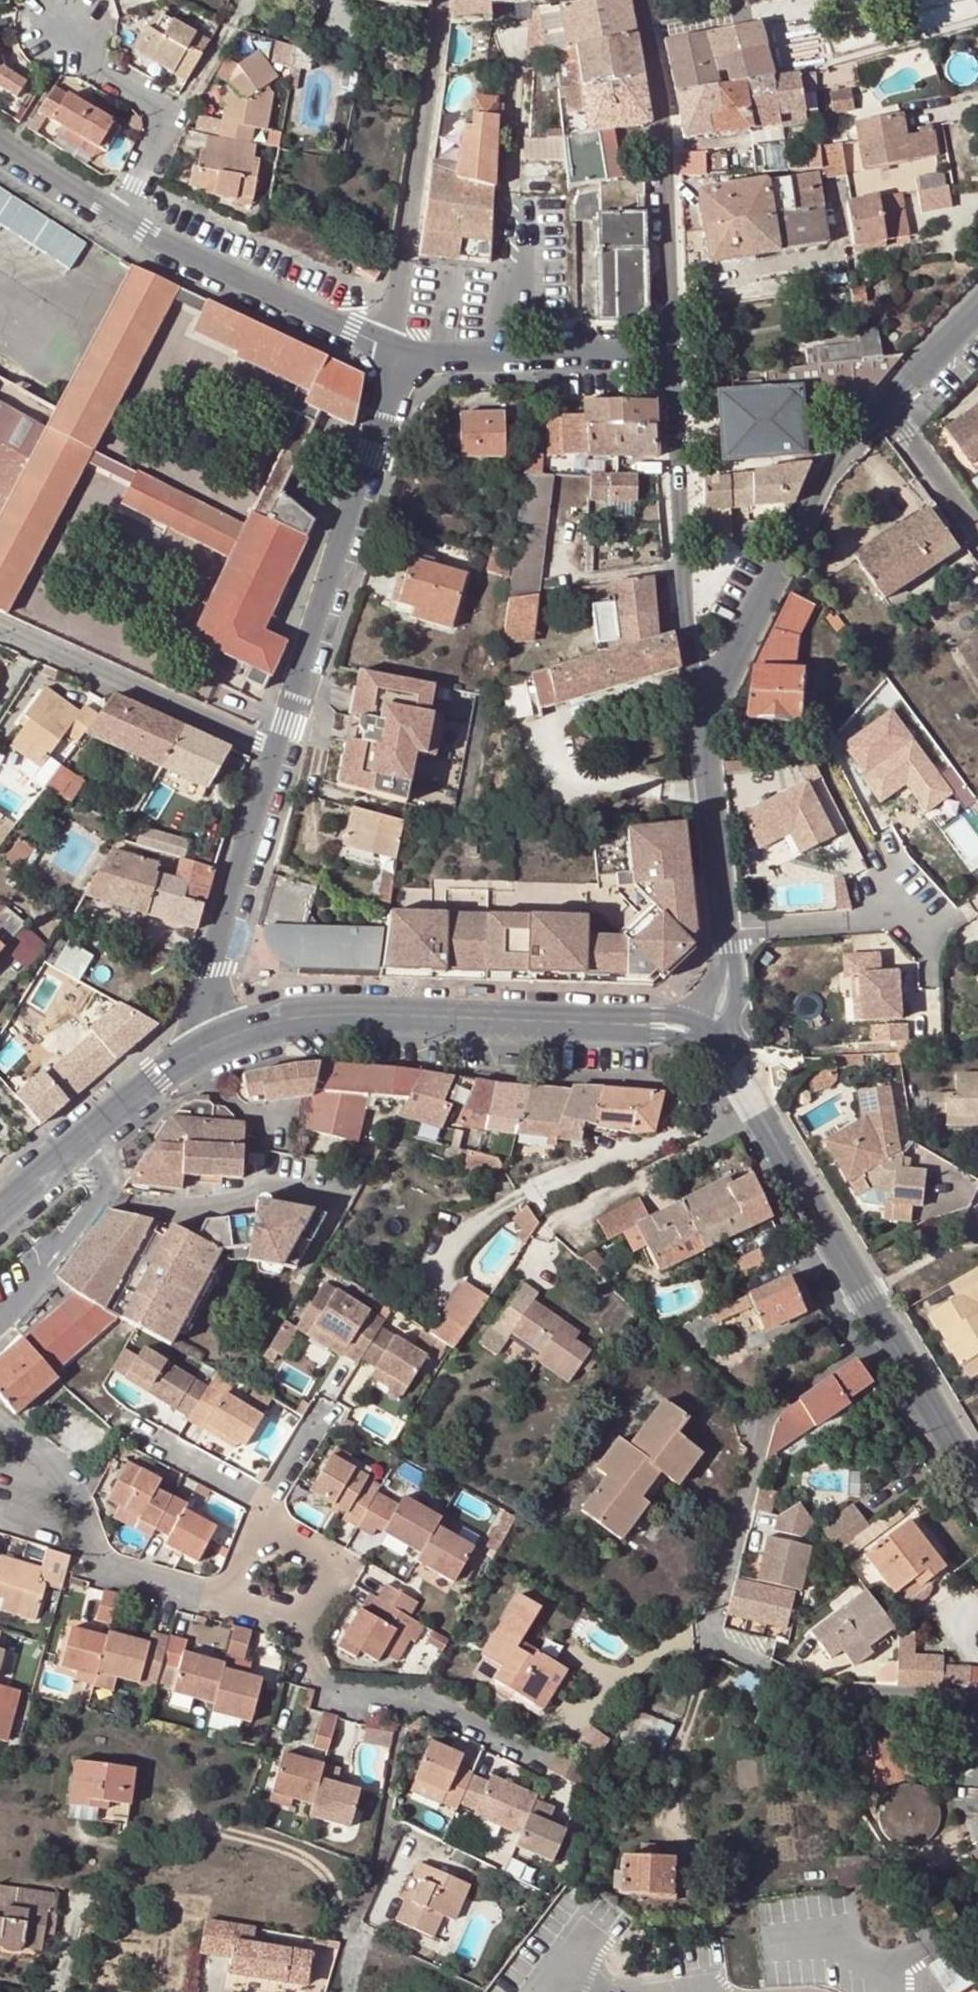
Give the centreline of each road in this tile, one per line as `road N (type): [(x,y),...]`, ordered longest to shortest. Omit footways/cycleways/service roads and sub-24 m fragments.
road 1 (tertiary): [(706,1037),(676,1027),(323,1017),(199,1046)]
road 2 (residential): [(395,354),(277,747)]
road 3 (residential): [(709,1649),(765,1409),(882,1333)]
road 4 (residential): [(436,0),(395,354)]
road 5 (residential): [(638,0),(659,119),(669,352)]
road 6 (residential): [(691,700),(669,352)]
road 7 (residential): [(876,412),(837,451),(728,667),(691,700)]
road 8 (tertiary): [(706,1037),(736,1071),(882,1333)]
road 9 (residential): [(0,1419),(51,1463),(108,1571),(225,1603)]
road 10 (residential): [(277,747),(199,1046)]
road 11 (residential): [(395,354),(119,218)]
road 12 (residential): [(0,630),(277,747)]
road 13 (residential): [(669,352),(395,354)]
road 14 (residential): [(119,218),(162,134),(158,106),(70,45),(62,23)]
road 15 (residential): [(0,1308),(123,1179),(123,1150),(104,1122)]
road 16 (residential): [(691,700),(725,932)]
road 17 (residential): [(225,1603),(294,1610),(321,1585),(323,1564),(310,1550),(256,1526)]
road 18 (tertiary): [(882,1333),(977,1486)]
road 19 (residential): [(725,932),(898,917)]
road 20 (residential): [(876,412),(977,542)]
road 21 (residential): [(977,307),(876,412)]
road 22 (residential): [(0,143),(119,218)]
road 23 (tertiary): [(104,1122),(0,1209)]
road 24 (tertiary): [(199,1046),(104,1122)]

